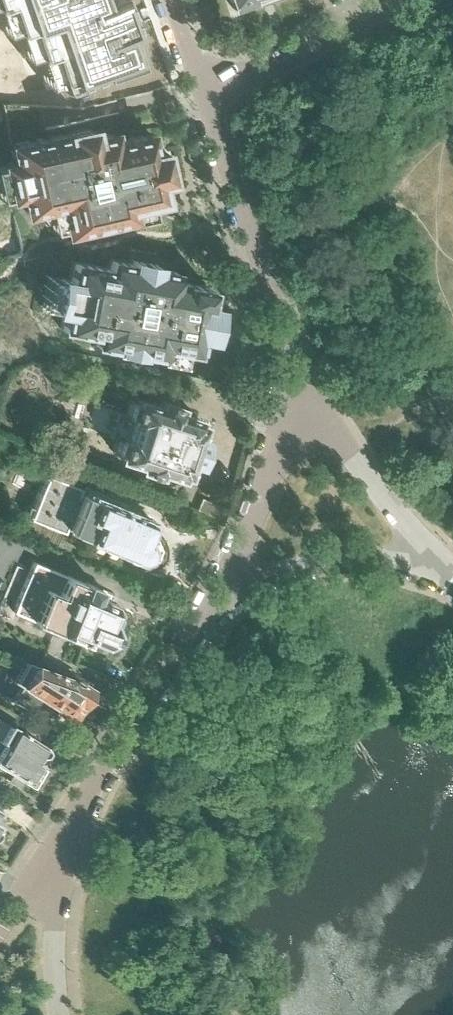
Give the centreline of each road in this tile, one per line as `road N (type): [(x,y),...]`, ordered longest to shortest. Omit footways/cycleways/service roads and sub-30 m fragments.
road 1 (residential): [(0,927),(233,582)]
road 2 (residential): [(292,356),(206,94)]
road 3 (residential): [(292,356),(430,557)]
road 4 (residential): [(233,582),(272,470),(292,356)]
road 5 (residential): [(206,94),(390,0)]
road 6 (residential): [(233,582),(323,560),(430,557)]

